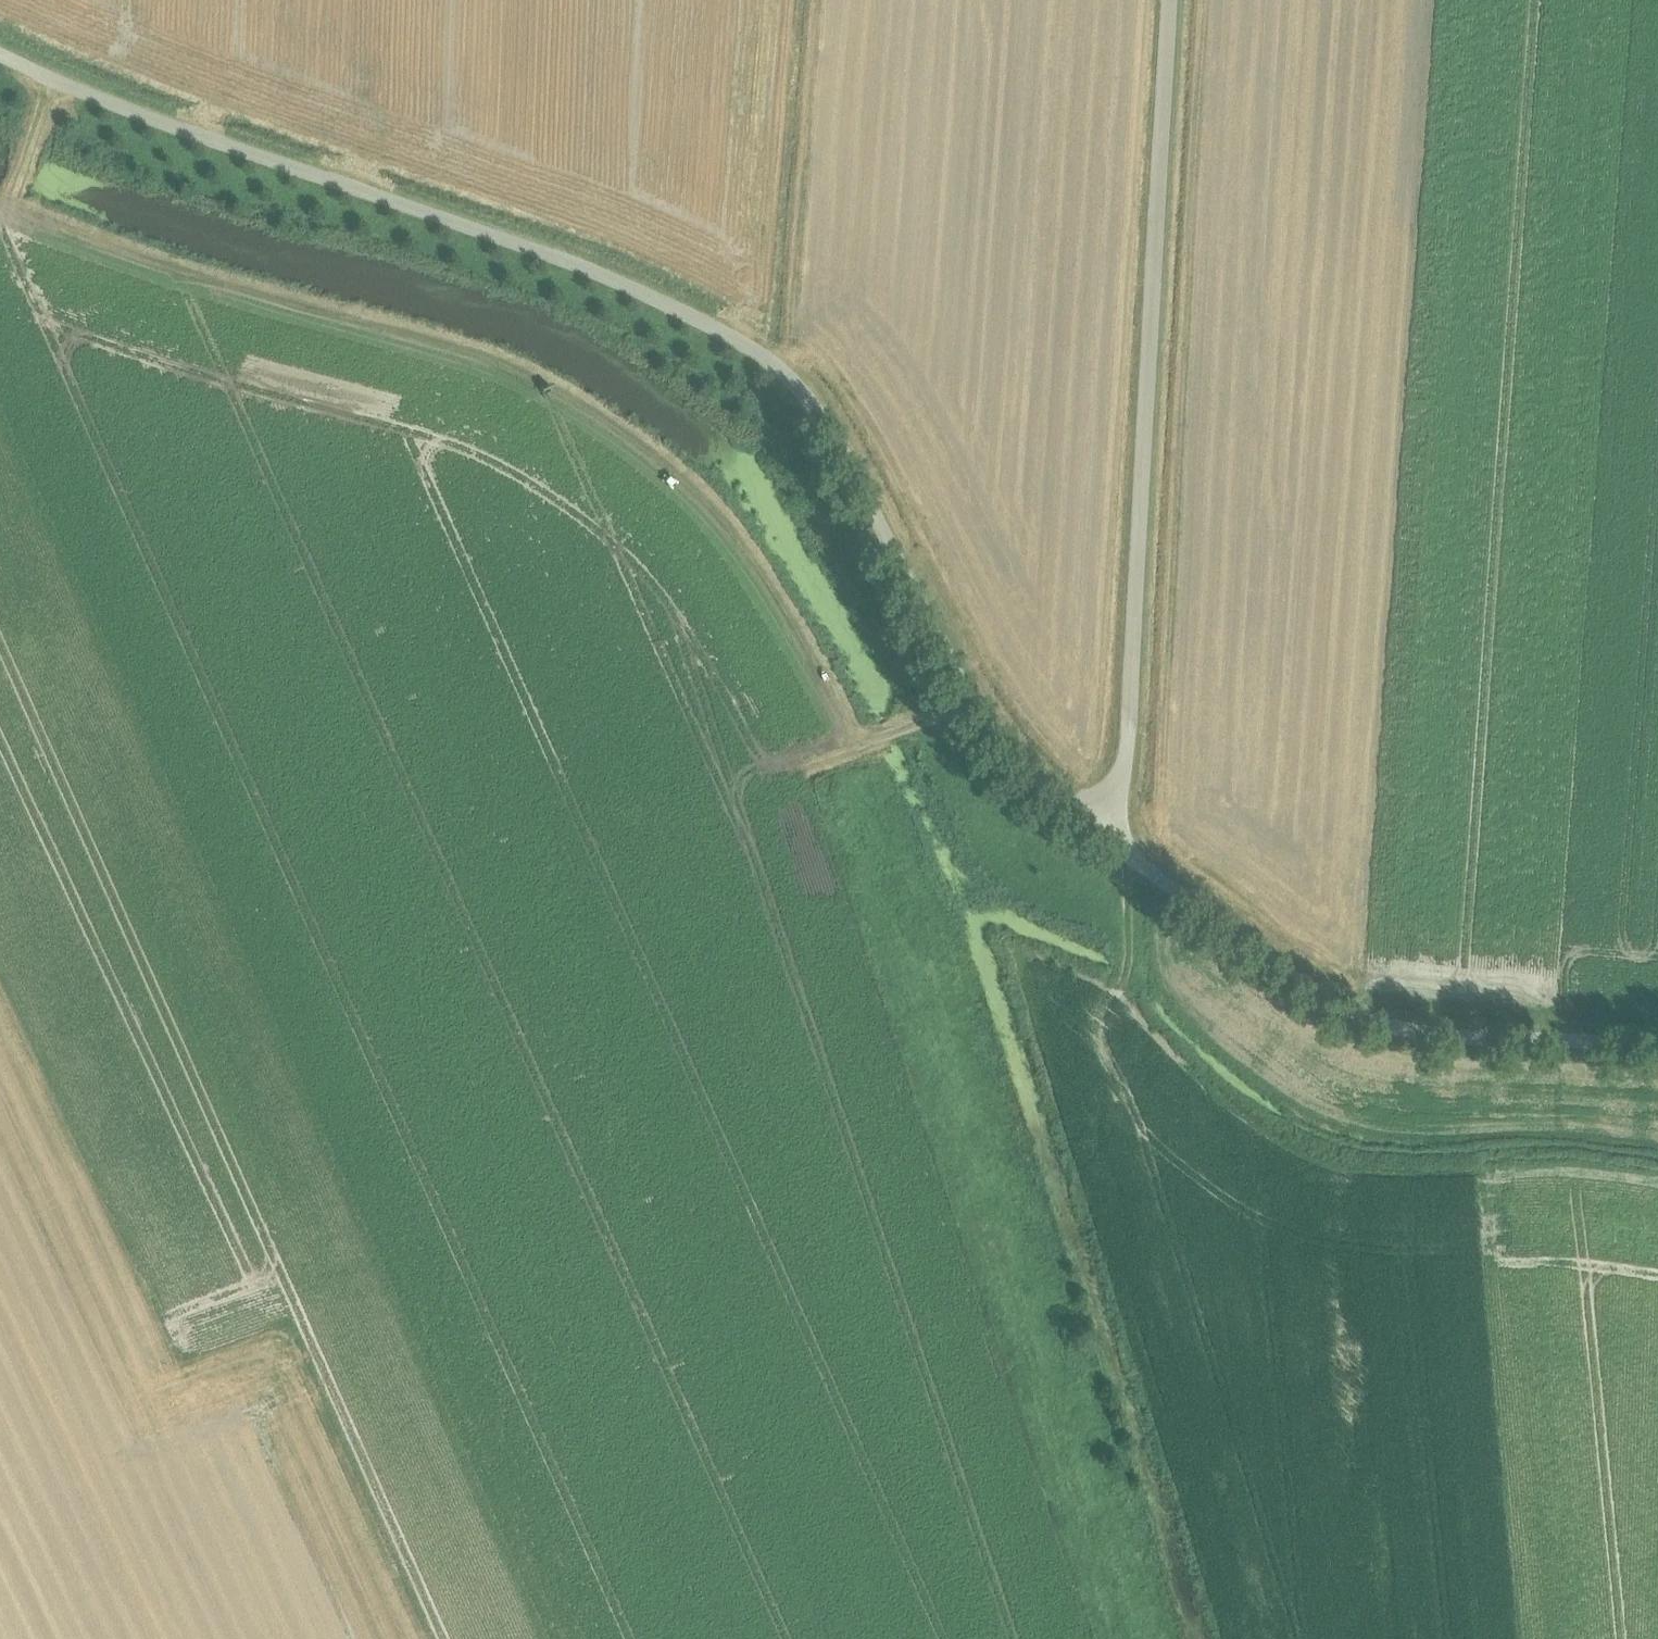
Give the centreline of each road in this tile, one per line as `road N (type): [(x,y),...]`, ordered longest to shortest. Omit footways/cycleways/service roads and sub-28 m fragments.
road 1 (unclassified): [(1090,824),(1033,782),(996,739),(826,425),(764,359),(607,279),(115,105),(0,54)]
road 2 (unclassified): [(1090,824),(1121,775),(1128,734),(1168,0)]
road 3 (unclassified): [(1657,1043),(1442,1036),(1371,1022),(1302,984),(1090,824)]

